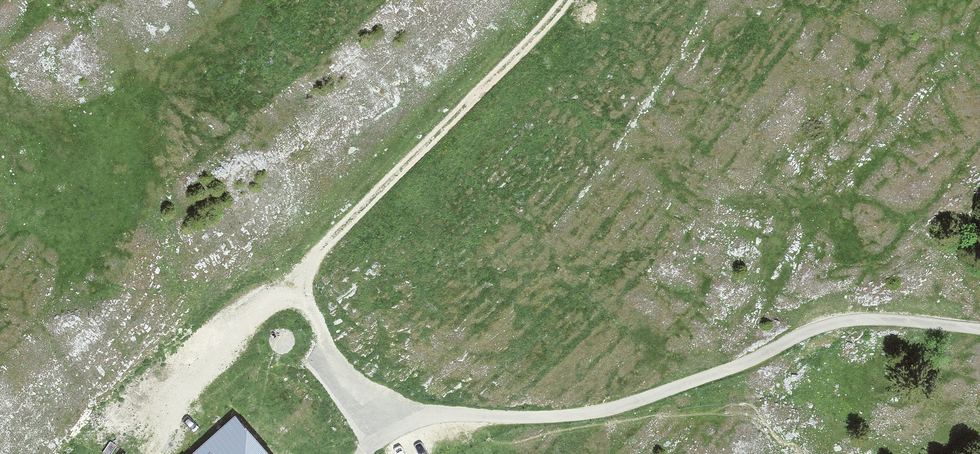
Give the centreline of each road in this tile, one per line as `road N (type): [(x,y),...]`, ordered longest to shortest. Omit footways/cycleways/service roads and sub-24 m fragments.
road 1 (unclassified): [(979,329),(884,320),(829,325),(612,409),(435,416),(366,451)]
road 2 (track): [(305,293),(311,261),(566,0)]
road 3 (track): [(305,293),(262,304),(185,382),(154,453)]
road 4 (track): [(393,432),(343,368),(305,293)]

